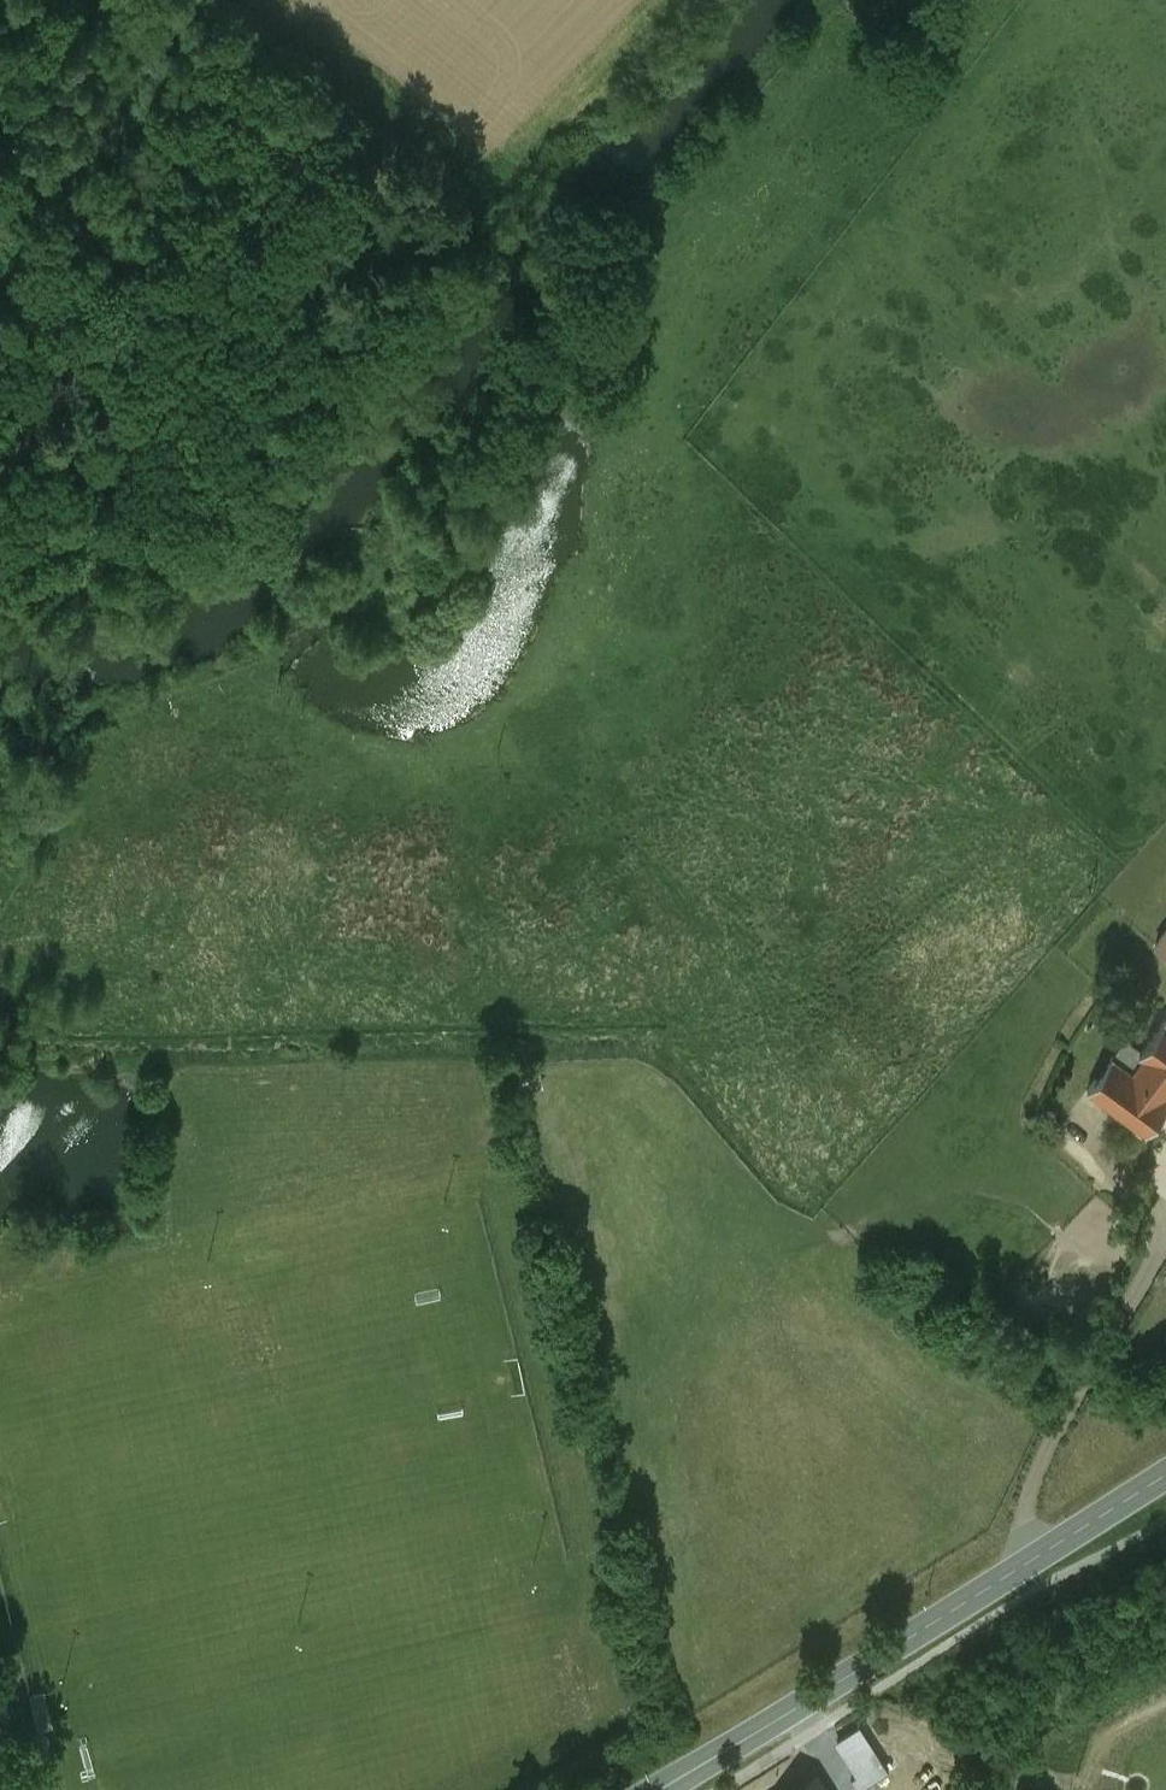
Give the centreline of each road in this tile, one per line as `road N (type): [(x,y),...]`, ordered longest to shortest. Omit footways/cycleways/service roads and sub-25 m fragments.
road 1 (secondary): [(1165,1474),(660,1789)]

